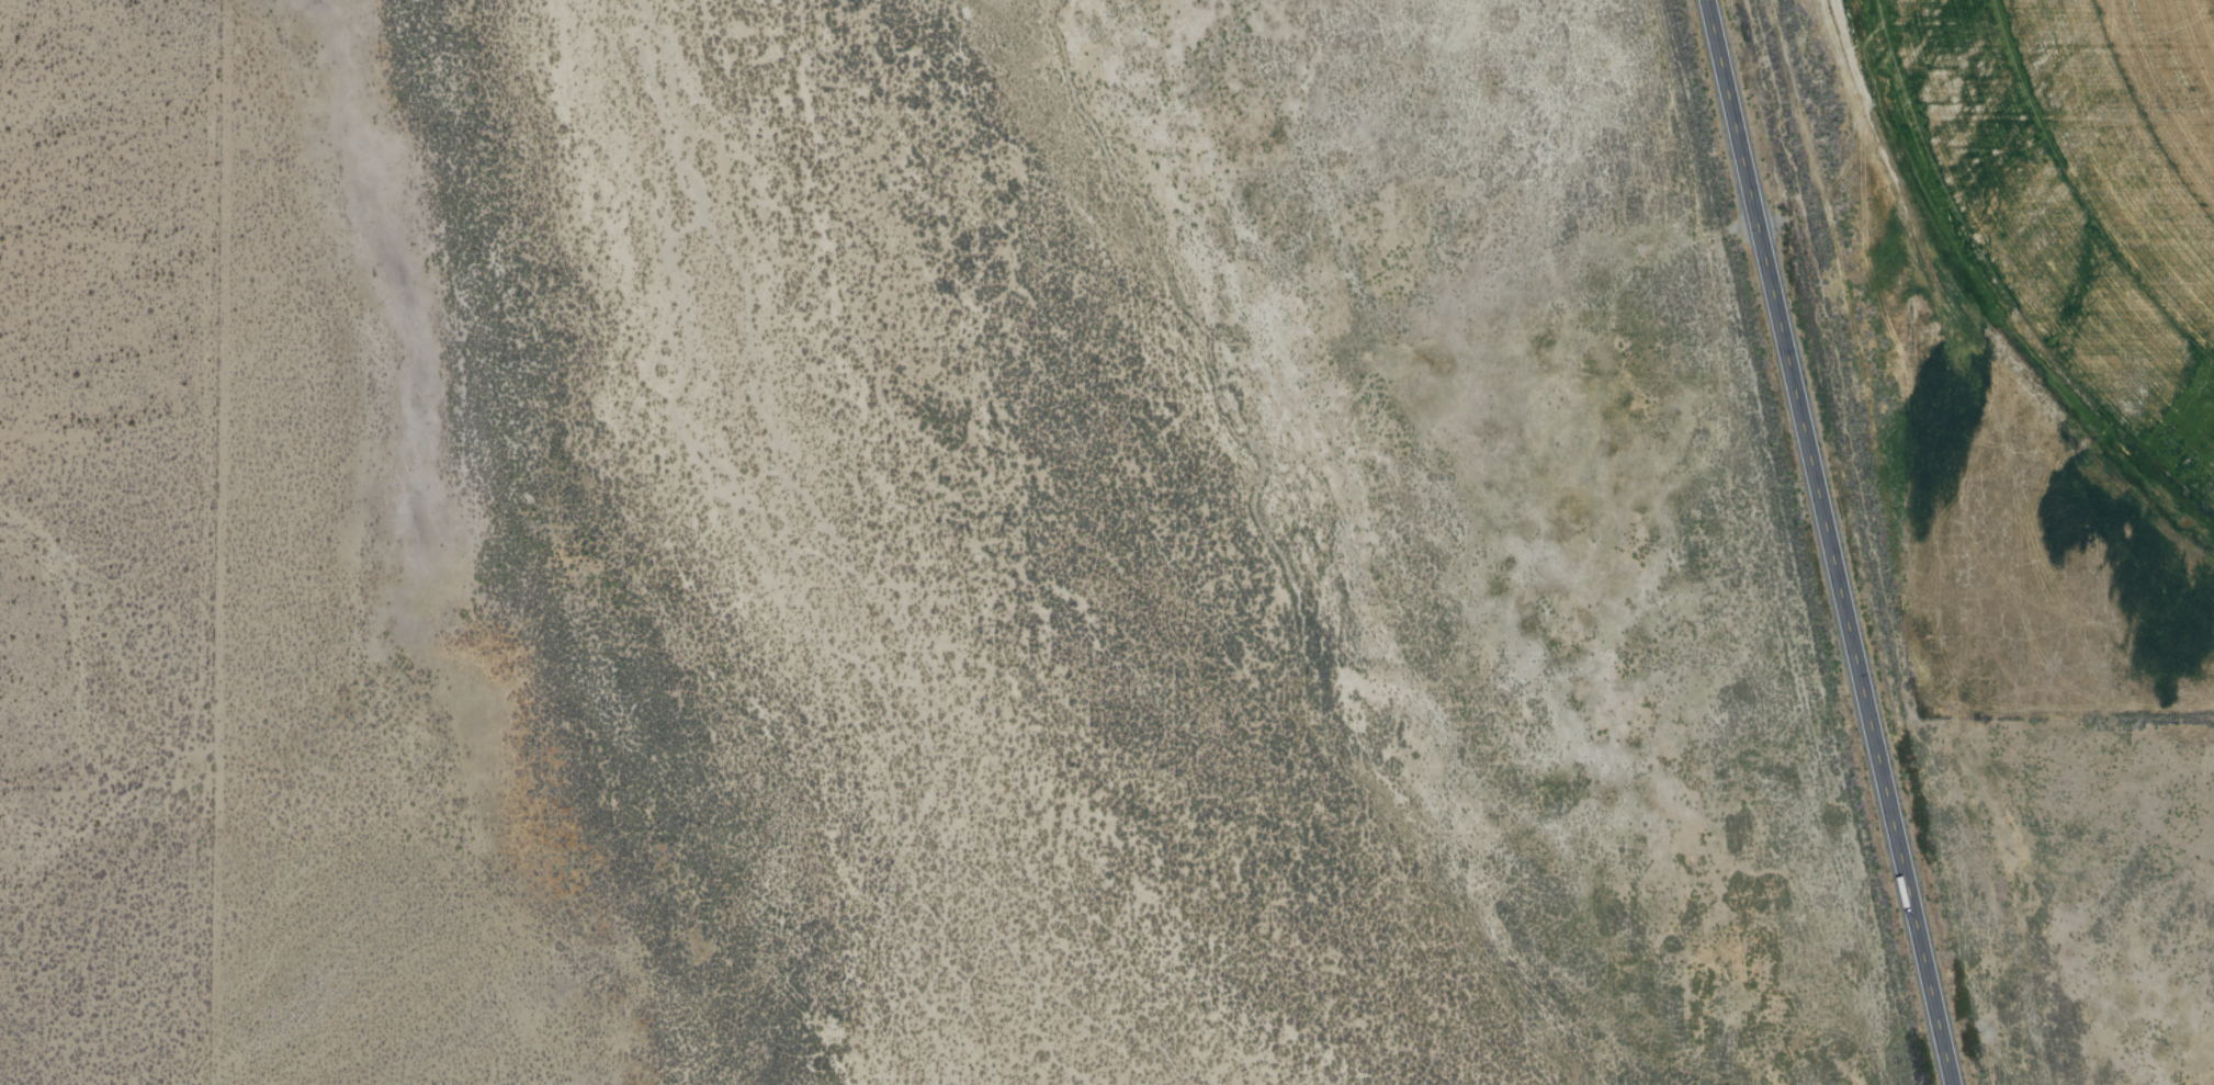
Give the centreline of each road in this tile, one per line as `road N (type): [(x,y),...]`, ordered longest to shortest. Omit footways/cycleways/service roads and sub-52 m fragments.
road 1 (primary): [(1708,0),(1954,1084)]

